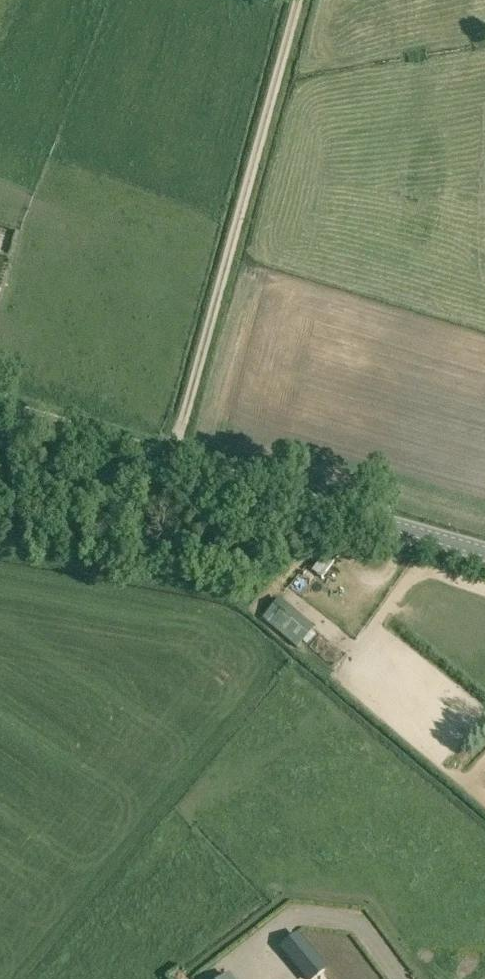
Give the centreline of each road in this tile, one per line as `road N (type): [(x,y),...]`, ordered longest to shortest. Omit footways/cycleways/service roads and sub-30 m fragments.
road 1 (tertiary): [(484,546),(0,401)]
road 2 (track): [(175,453),(297,0)]

